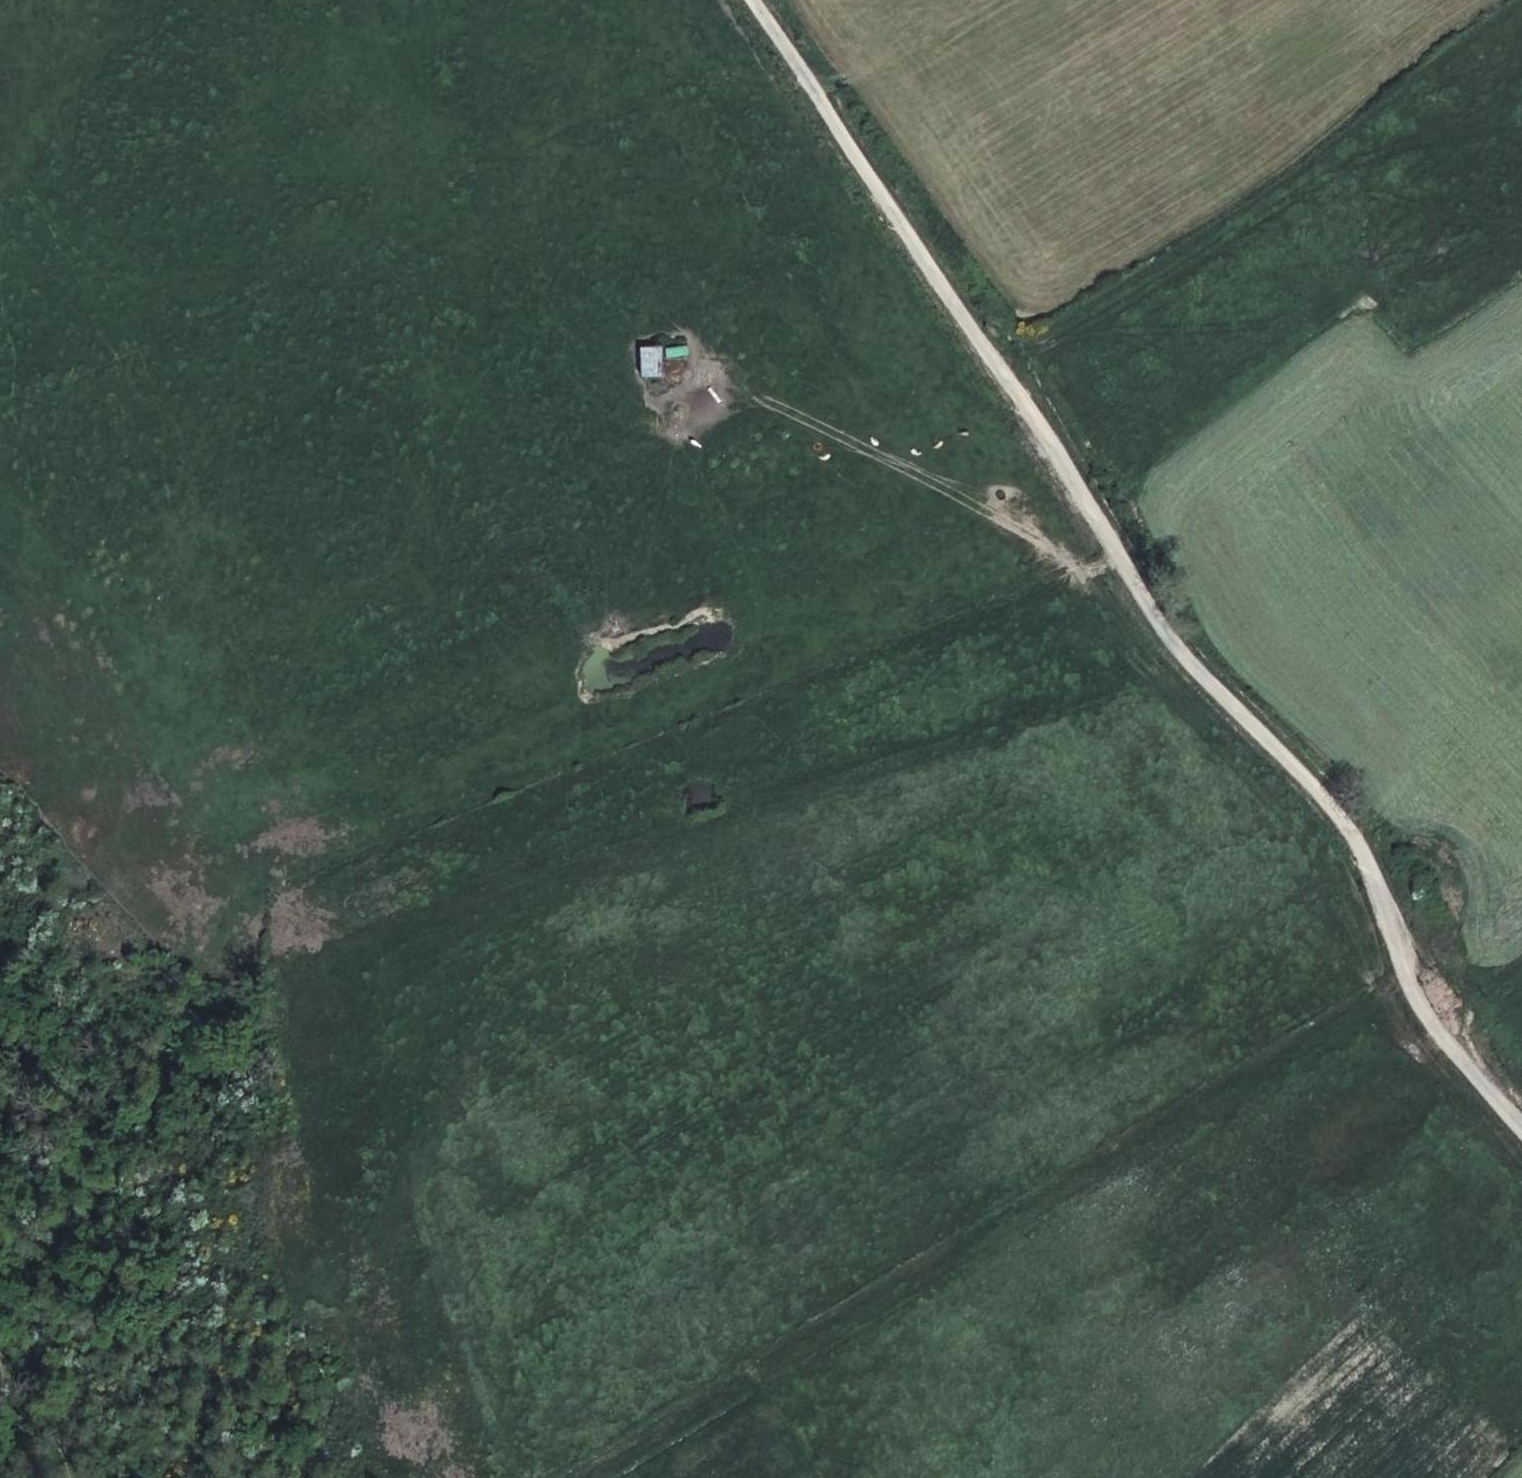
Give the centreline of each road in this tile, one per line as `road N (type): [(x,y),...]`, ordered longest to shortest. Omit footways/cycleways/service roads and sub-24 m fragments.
road 1 (track): [(752,0),(937,276),(1155,627),(1350,829),(1418,994),(1521,1128)]

